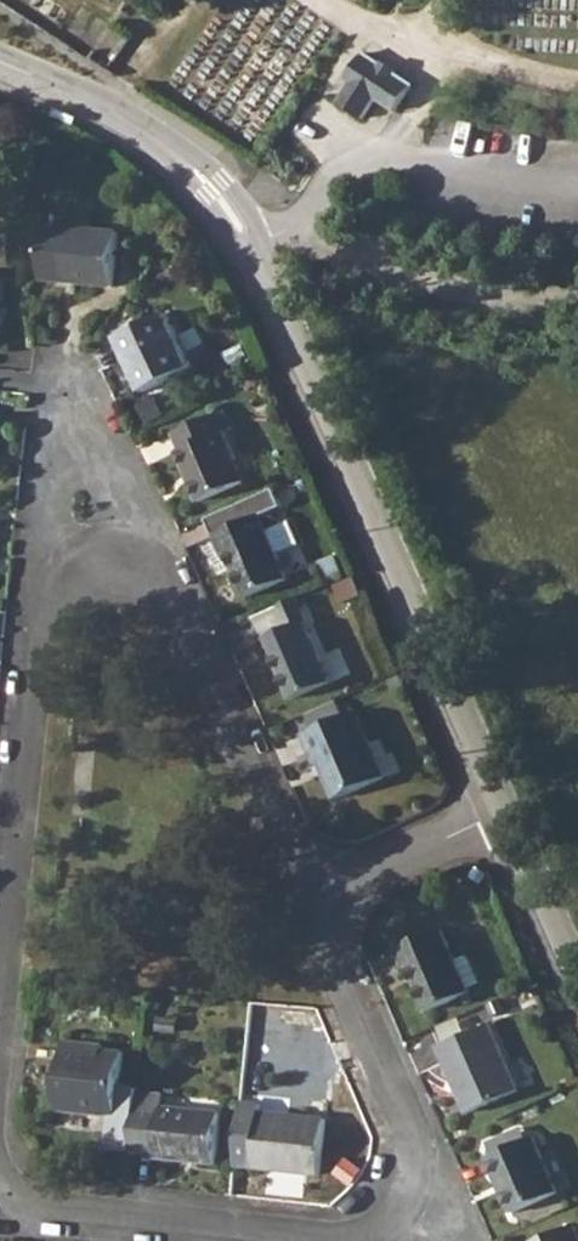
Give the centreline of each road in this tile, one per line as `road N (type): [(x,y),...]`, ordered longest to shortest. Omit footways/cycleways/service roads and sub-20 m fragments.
road 1 (tertiary): [(504,806),(286,306),(247,241)]
road 2 (residential): [(0,971),(37,626),(52,592),(91,567),(126,564),(163,591)]
road 3 (residential): [(307,887),(413,1154),(411,1197),(387,1226),(353,1240)]
road 4 (unclassified): [(577,272),(404,269),(301,229),(247,241)]
road 5 (residential): [(163,591),(307,887)]
road 6 (residential): [(306,1240),(58,1212),(18,1199),(0,1178)]
road 7 (tertiary): [(247,241),(171,148),(116,107),(0,60)]
road 8 (residential): [(504,806),(307,887)]
road 9 (tertiary): [(577,978),(504,806)]

